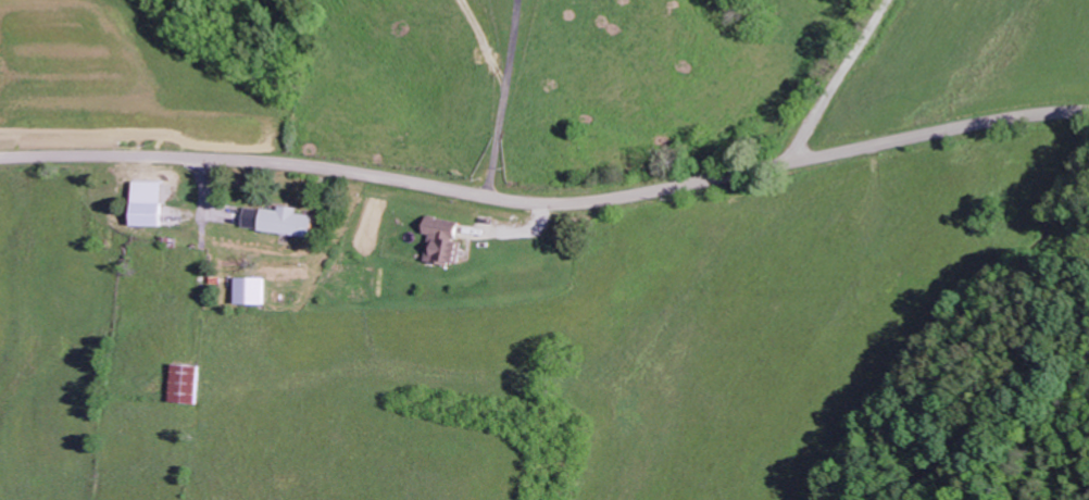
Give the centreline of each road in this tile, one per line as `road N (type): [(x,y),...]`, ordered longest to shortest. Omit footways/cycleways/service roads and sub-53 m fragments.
road 1 (residential): [(0,156),(227,157),(560,202),(621,197),(974,122),(1088,108)]
road 2 (residential): [(787,162),(886,0)]

